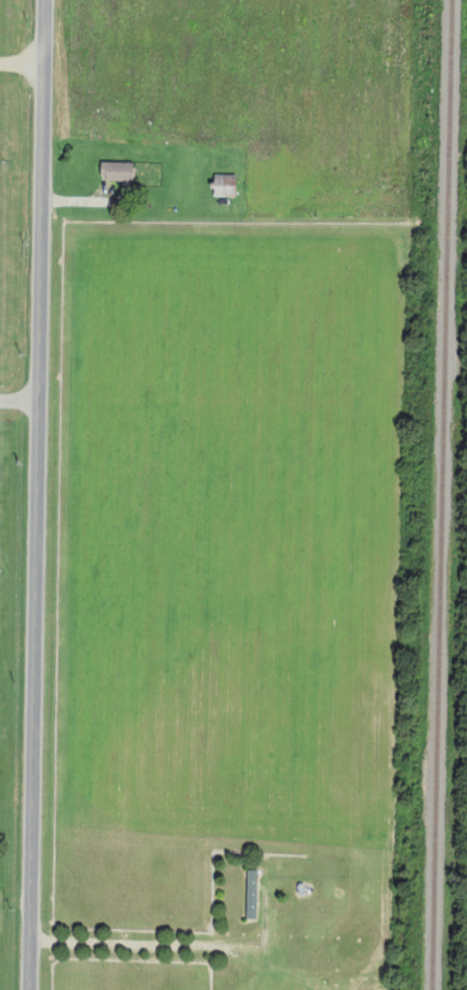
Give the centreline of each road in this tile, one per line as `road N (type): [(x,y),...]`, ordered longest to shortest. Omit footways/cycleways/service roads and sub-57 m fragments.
road 1 (primary): [(30,989),(46,0)]

